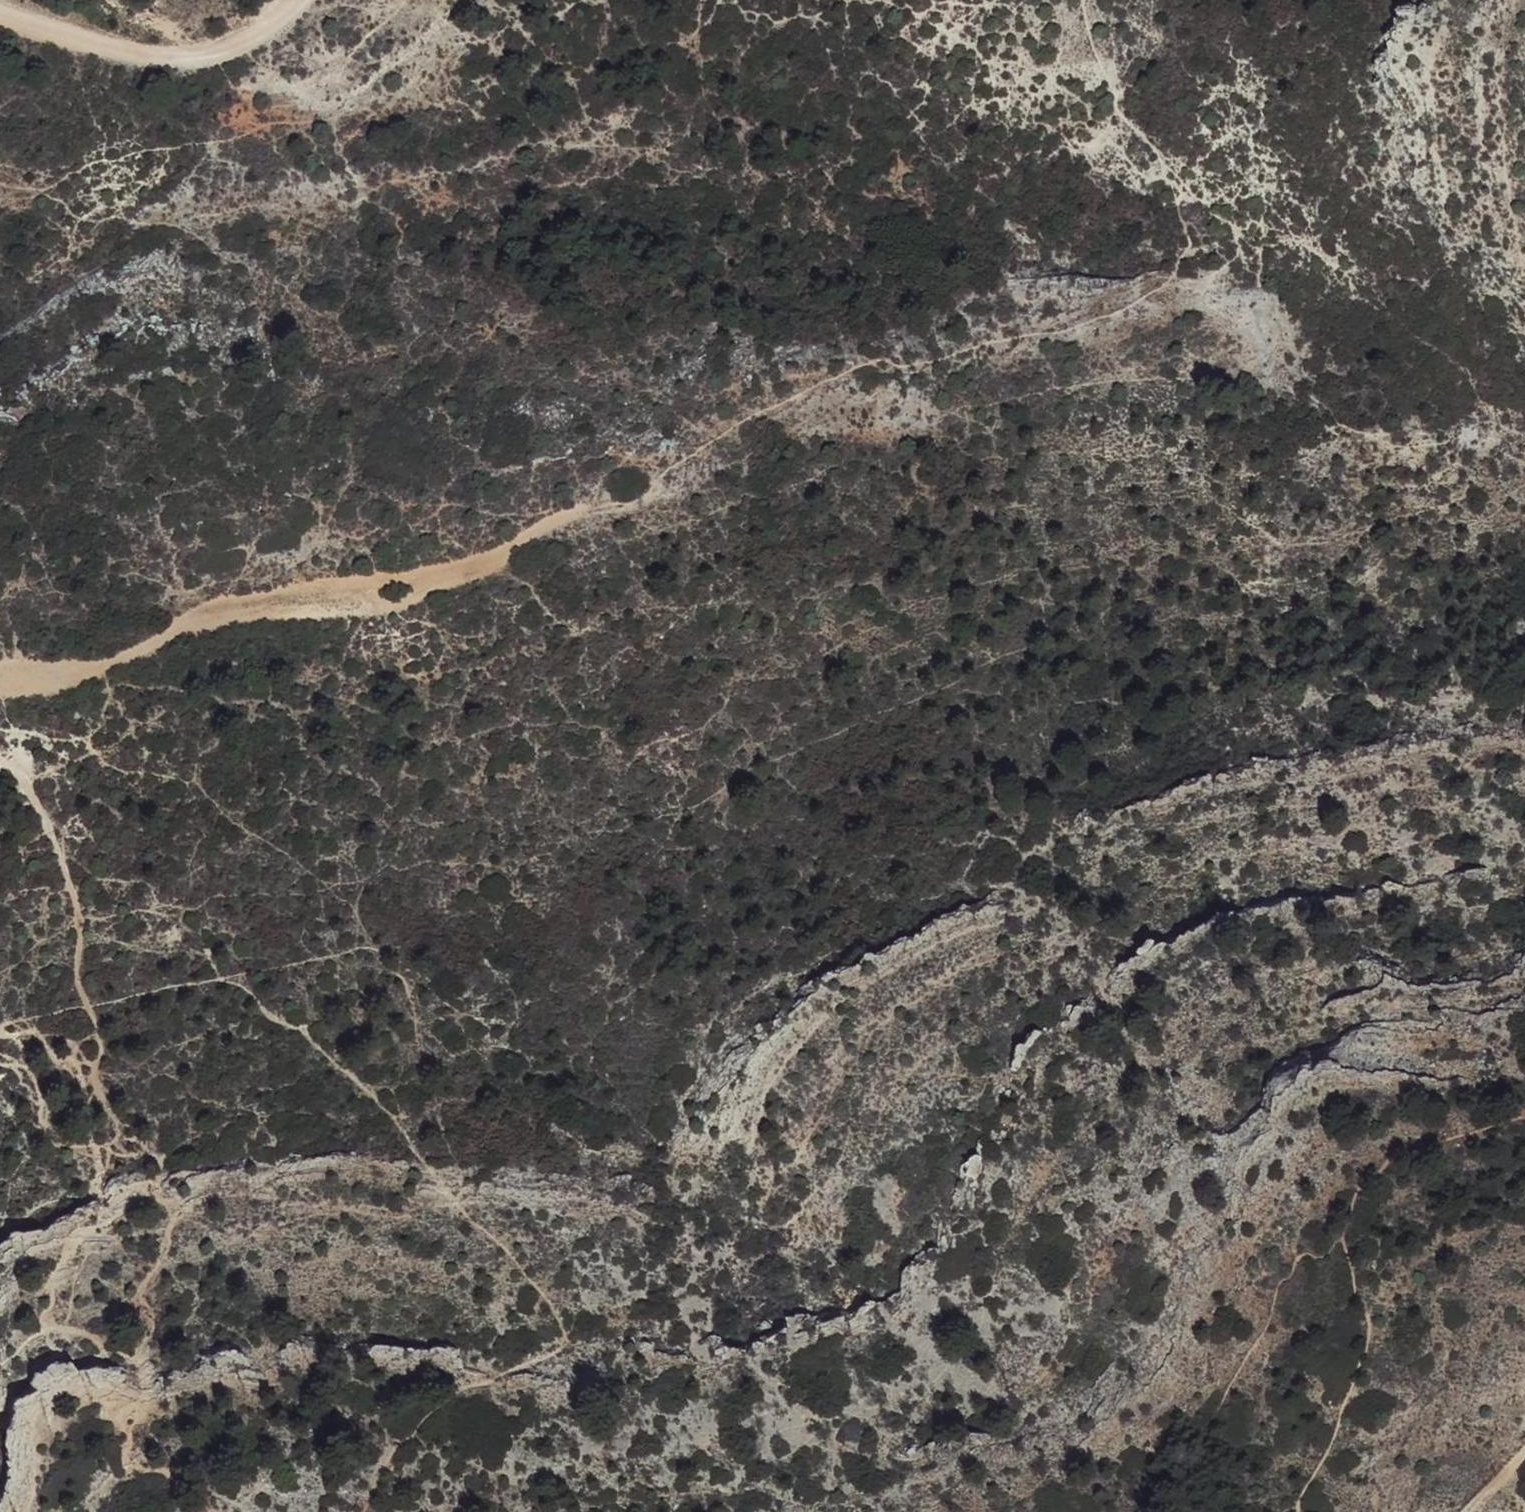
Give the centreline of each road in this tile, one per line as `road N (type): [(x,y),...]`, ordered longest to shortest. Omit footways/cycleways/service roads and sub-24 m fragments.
road 1 (track): [(0,22),(158,62),(235,52),(316,0)]

